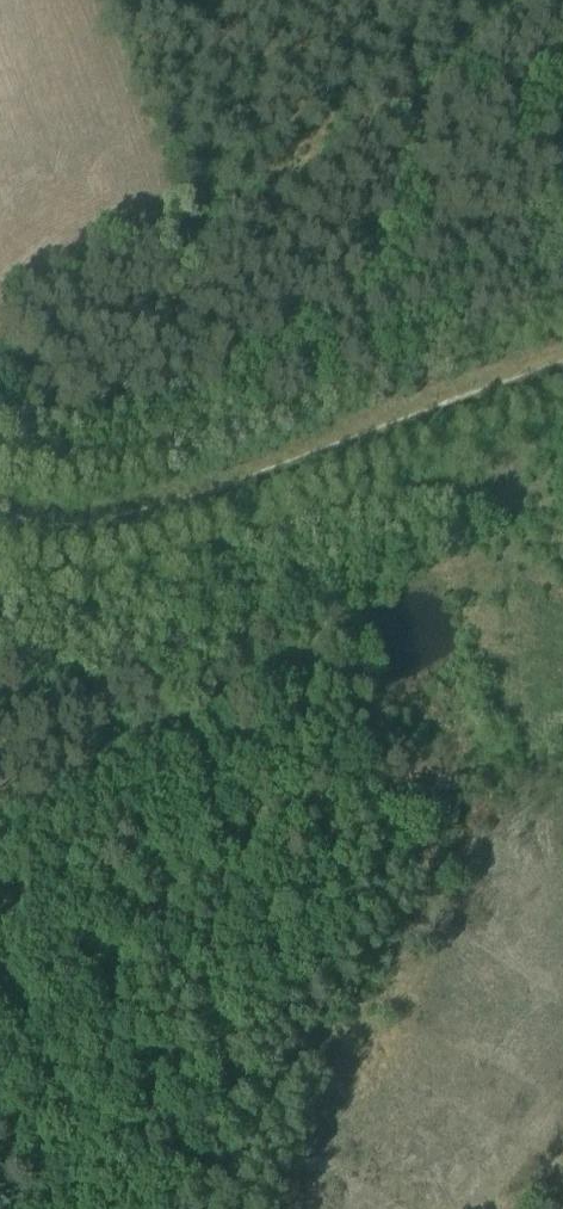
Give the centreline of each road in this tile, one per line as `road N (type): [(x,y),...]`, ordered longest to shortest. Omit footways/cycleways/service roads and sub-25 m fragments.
road 1 (track): [(0,510),(103,520),(562,334)]

